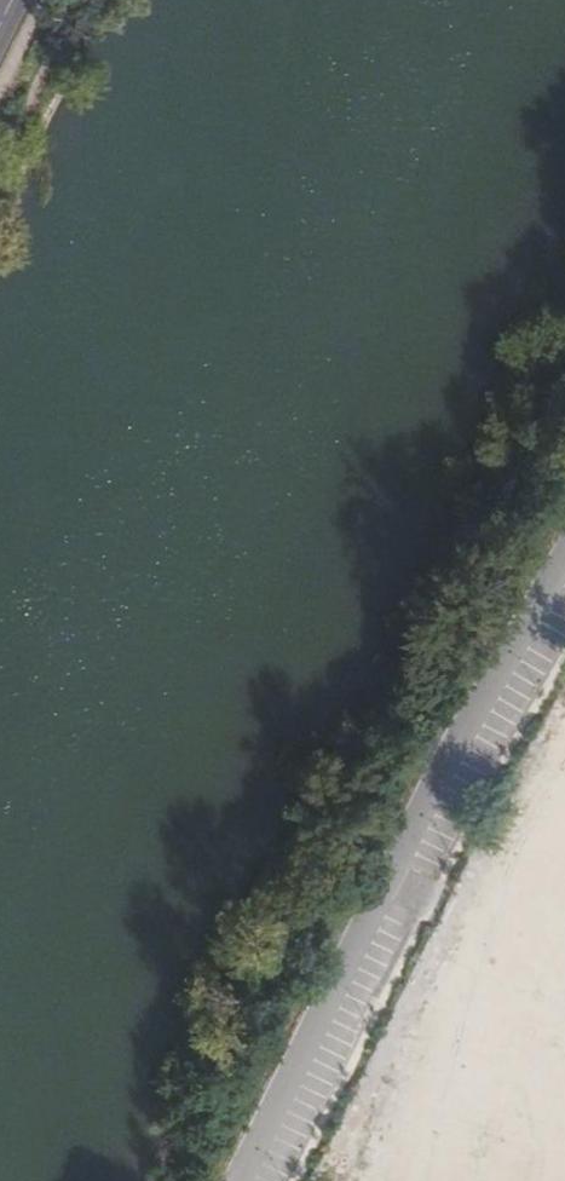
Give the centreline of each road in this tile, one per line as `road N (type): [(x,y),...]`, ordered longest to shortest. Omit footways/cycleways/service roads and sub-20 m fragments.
road 1 (unclassified): [(564,599),(260,1180)]

